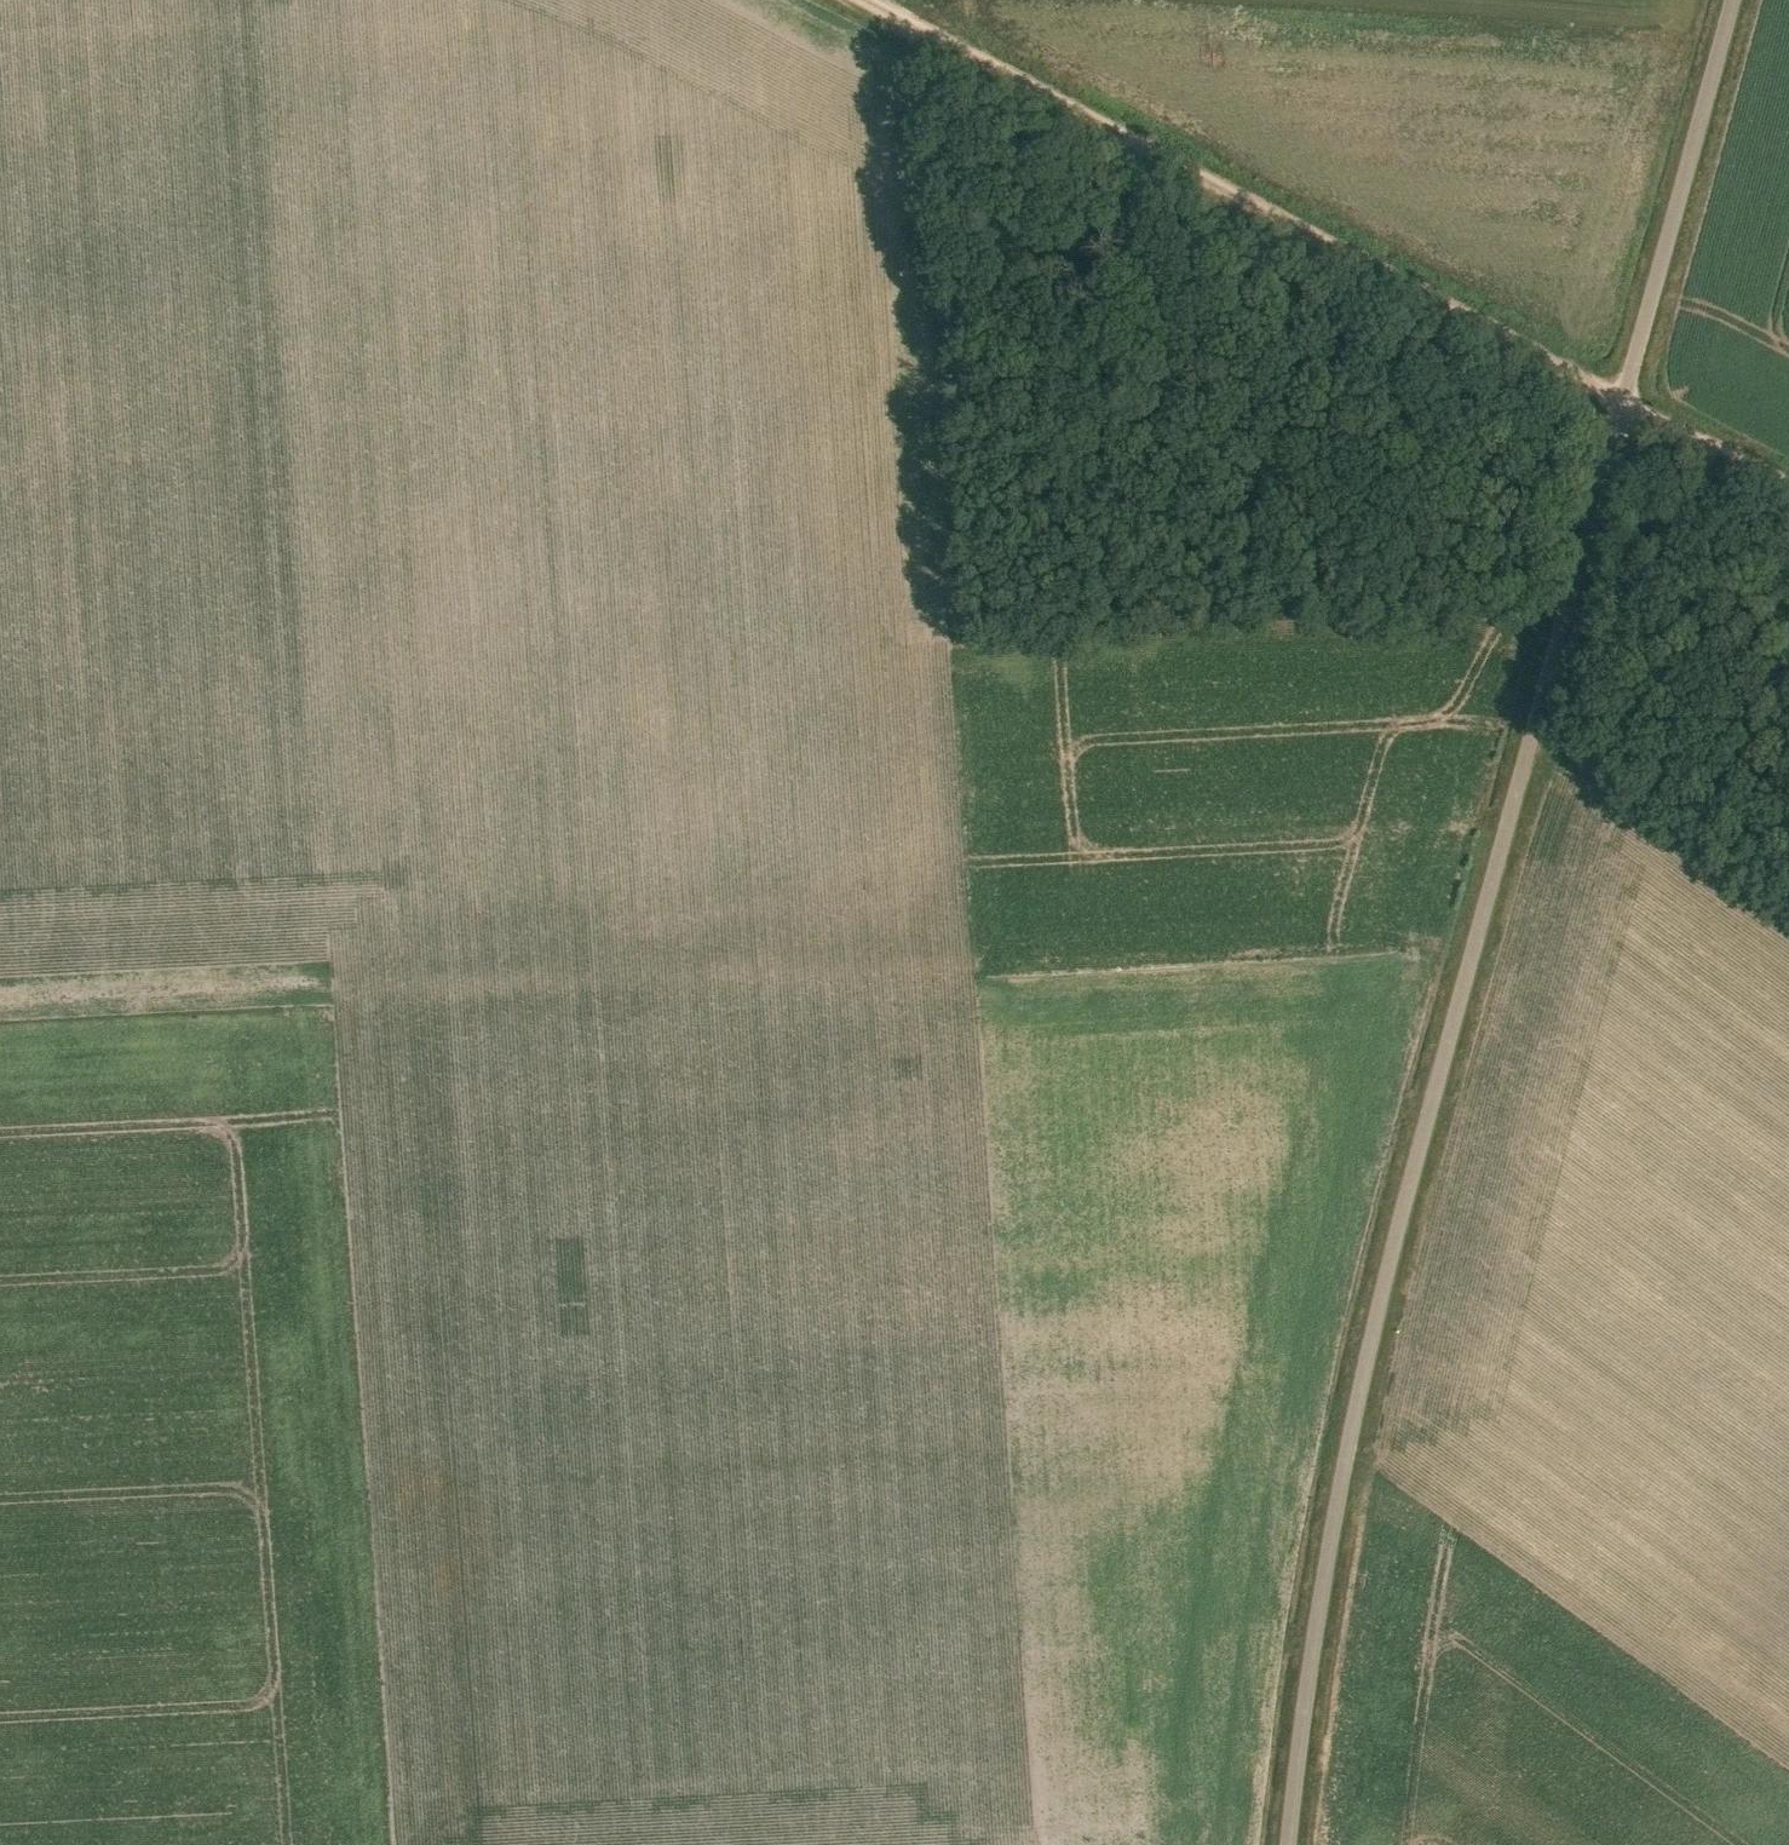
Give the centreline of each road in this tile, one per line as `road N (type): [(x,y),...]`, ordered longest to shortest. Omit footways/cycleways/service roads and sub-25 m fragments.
road 1 (unclassified): [(1288,1844),(1330,1527),(1377,1310),(1434,1076),(1731,0)]
road 2 (track): [(855,0),(1788,490)]

